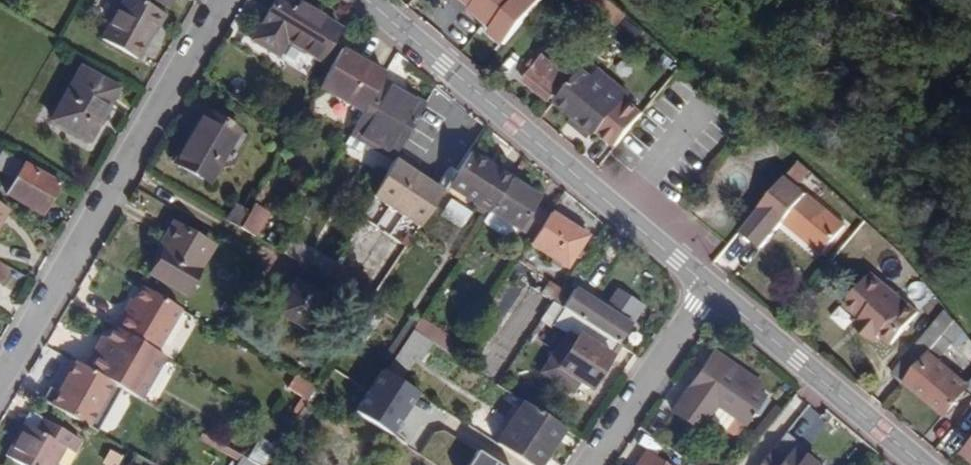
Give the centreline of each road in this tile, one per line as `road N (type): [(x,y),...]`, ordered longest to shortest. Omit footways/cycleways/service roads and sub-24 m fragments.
road 1 (unclassified): [(365,0),(710,288)]
road 2 (residential): [(221,0),(0,381)]
road 3 (unclassified): [(710,288),(923,464)]
road 4 (residential): [(590,464),(710,288)]

